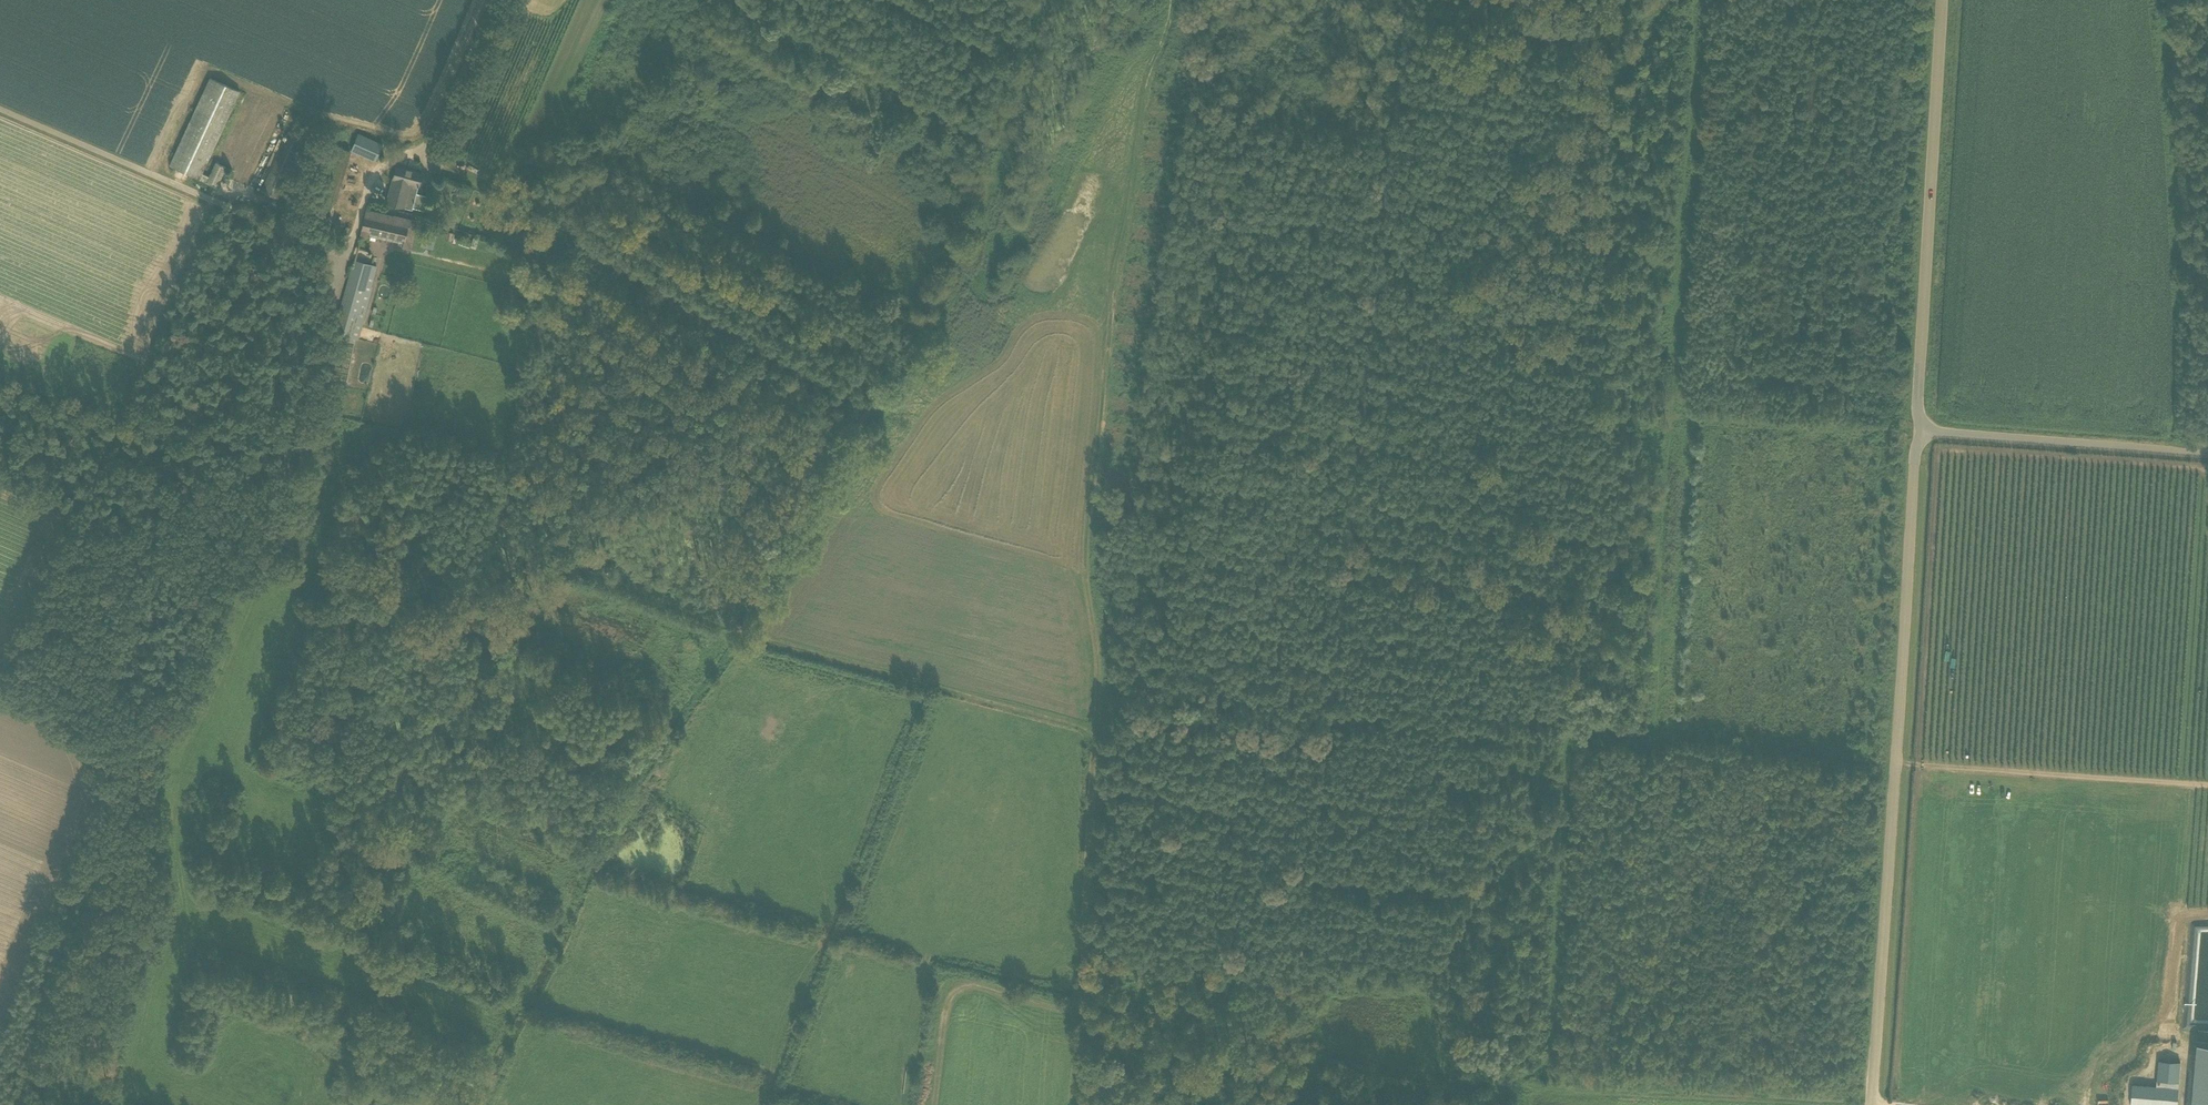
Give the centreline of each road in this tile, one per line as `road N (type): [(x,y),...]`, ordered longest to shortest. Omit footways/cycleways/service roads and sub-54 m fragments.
road 1 (unclassified): [(1872,1104),(1921,431)]
road 2 (unclassified): [(0,109),(290,239),(339,248),(352,239),(375,175),(430,142),(494,0)]
road 3 (track): [(249,557),(431,616),(488,608),(550,575),(588,571),(731,629)]
road 4 (track): [(731,629),(964,282),(964,272),(933,249)]
road 5 (track): [(1084,1034),(1407,1085),(1537,1086)]
road 6 (unclassified): [(1921,431),(1917,396),(1941,0)]
road 7 (track): [(731,629),(1093,730)]
road 8 (track): [(216,203),(70,519)]
road 9 (track): [(339,248),(285,493),(253,531),(249,557)]
road 10 (track): [(2207,785),(1895,763)]
road 11 (track): [(1537,1086),(1836,1104)]
road 12 (track): [(1093,730),(1085,1017)]
road 13 (unclassified): [(2207,453),(1921,431)]
road 14 (track): [(1085,1017),(965,987),(954,998),(938,1104)]
road 15 (track): [(1677,411),(1921,431)]
road 16 (track): [(0,675),(70,519)]
road 17 (track): [(1109,582),(1111,652),(1093,730)]

